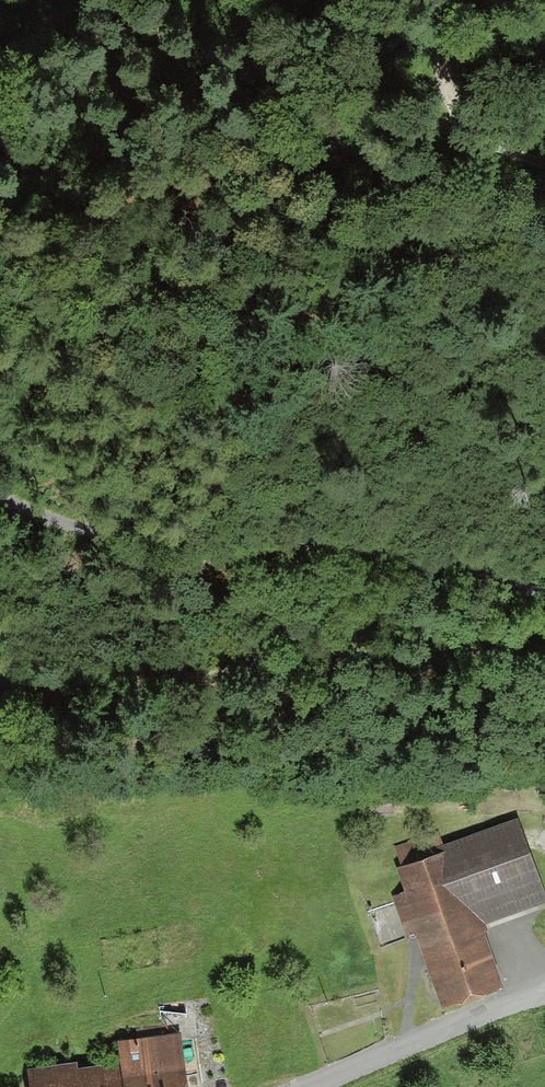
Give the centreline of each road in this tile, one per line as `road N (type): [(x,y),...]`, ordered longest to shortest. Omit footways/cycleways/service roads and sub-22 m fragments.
road 1 (track): [(0,499),(83,530),(163,544),(306,536),(346,542),(544,594)]
road 2 (track): [(0,685),(89,691),(330,650),(544,646)]
road 3 (residential): [(307,1086),(544,993)]
road 4 (track): [(544,165),(509,159),(453,107),(441,67),(442,30),(457,0)]

